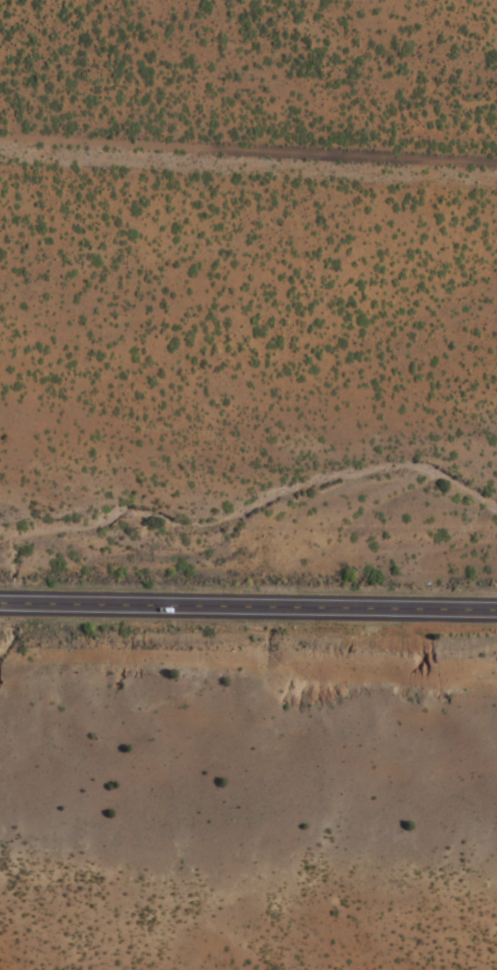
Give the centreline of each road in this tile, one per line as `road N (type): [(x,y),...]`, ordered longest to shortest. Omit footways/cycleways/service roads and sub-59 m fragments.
road 1 (primary): [(496,610),(0,604)]

